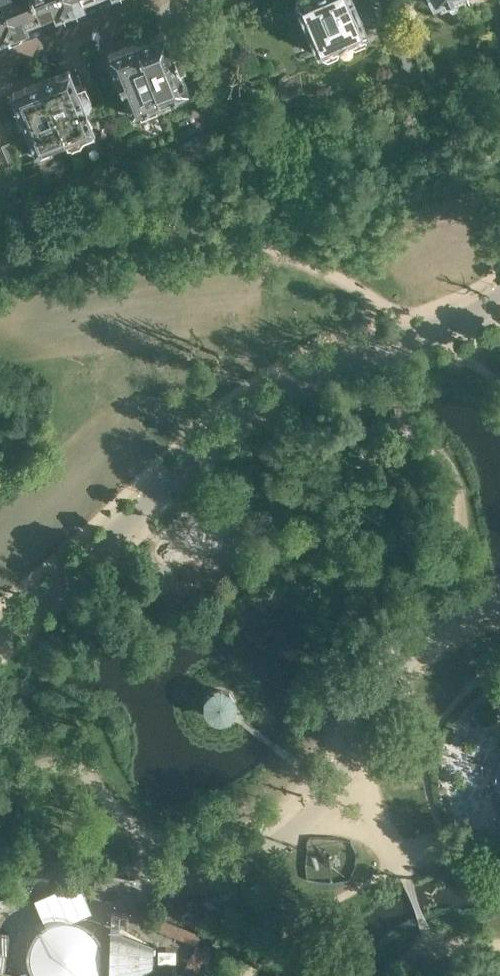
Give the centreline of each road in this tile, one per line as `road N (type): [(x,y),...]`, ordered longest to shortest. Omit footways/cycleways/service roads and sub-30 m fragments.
road 1 (residential): [(149,0),(0,65)]

